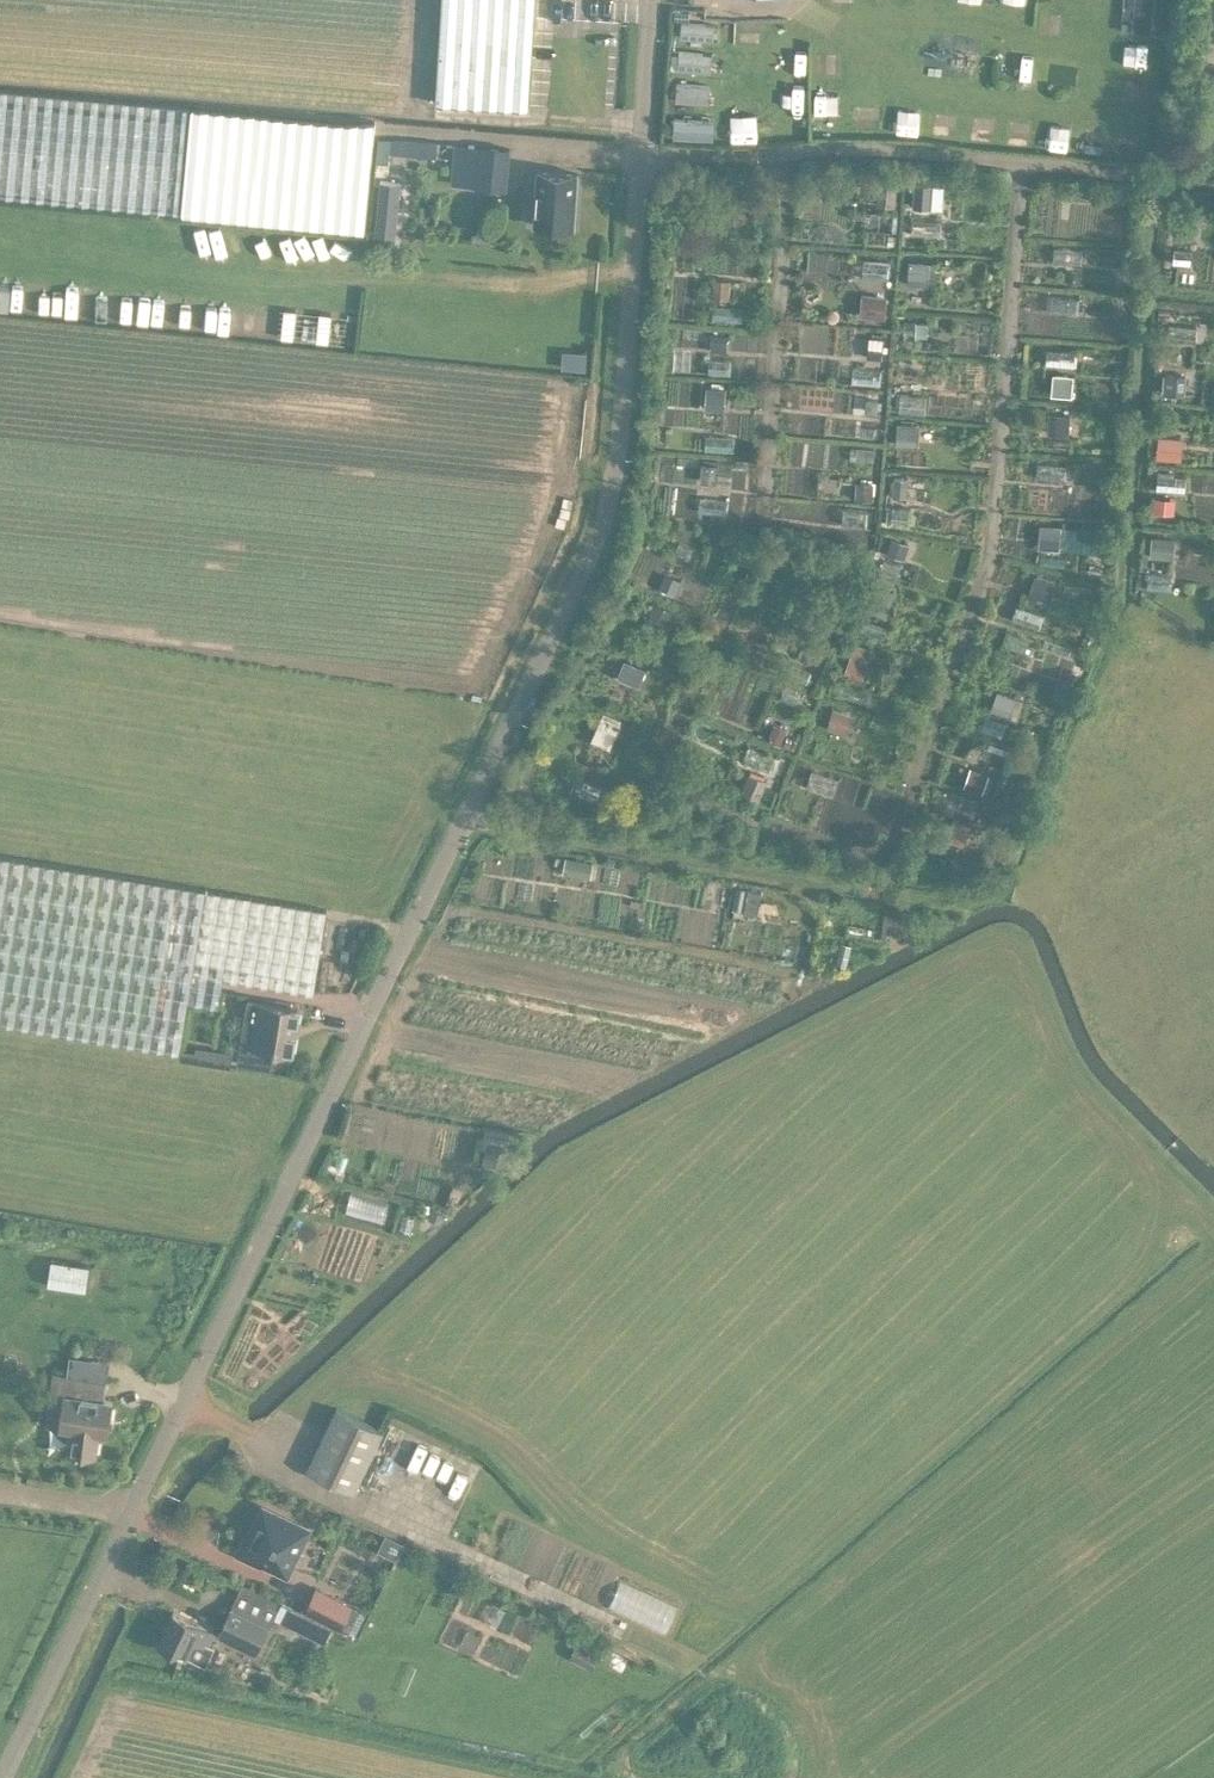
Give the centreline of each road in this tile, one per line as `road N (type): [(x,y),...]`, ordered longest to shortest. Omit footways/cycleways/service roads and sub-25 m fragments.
road 1 (unclassified): [(4,1777),(465,827)]
road 2 (unclassified): [(465,827),(616,513),(651,0)]
road 3 (unclassified): [(993,898),(966,910),(465,827)]

